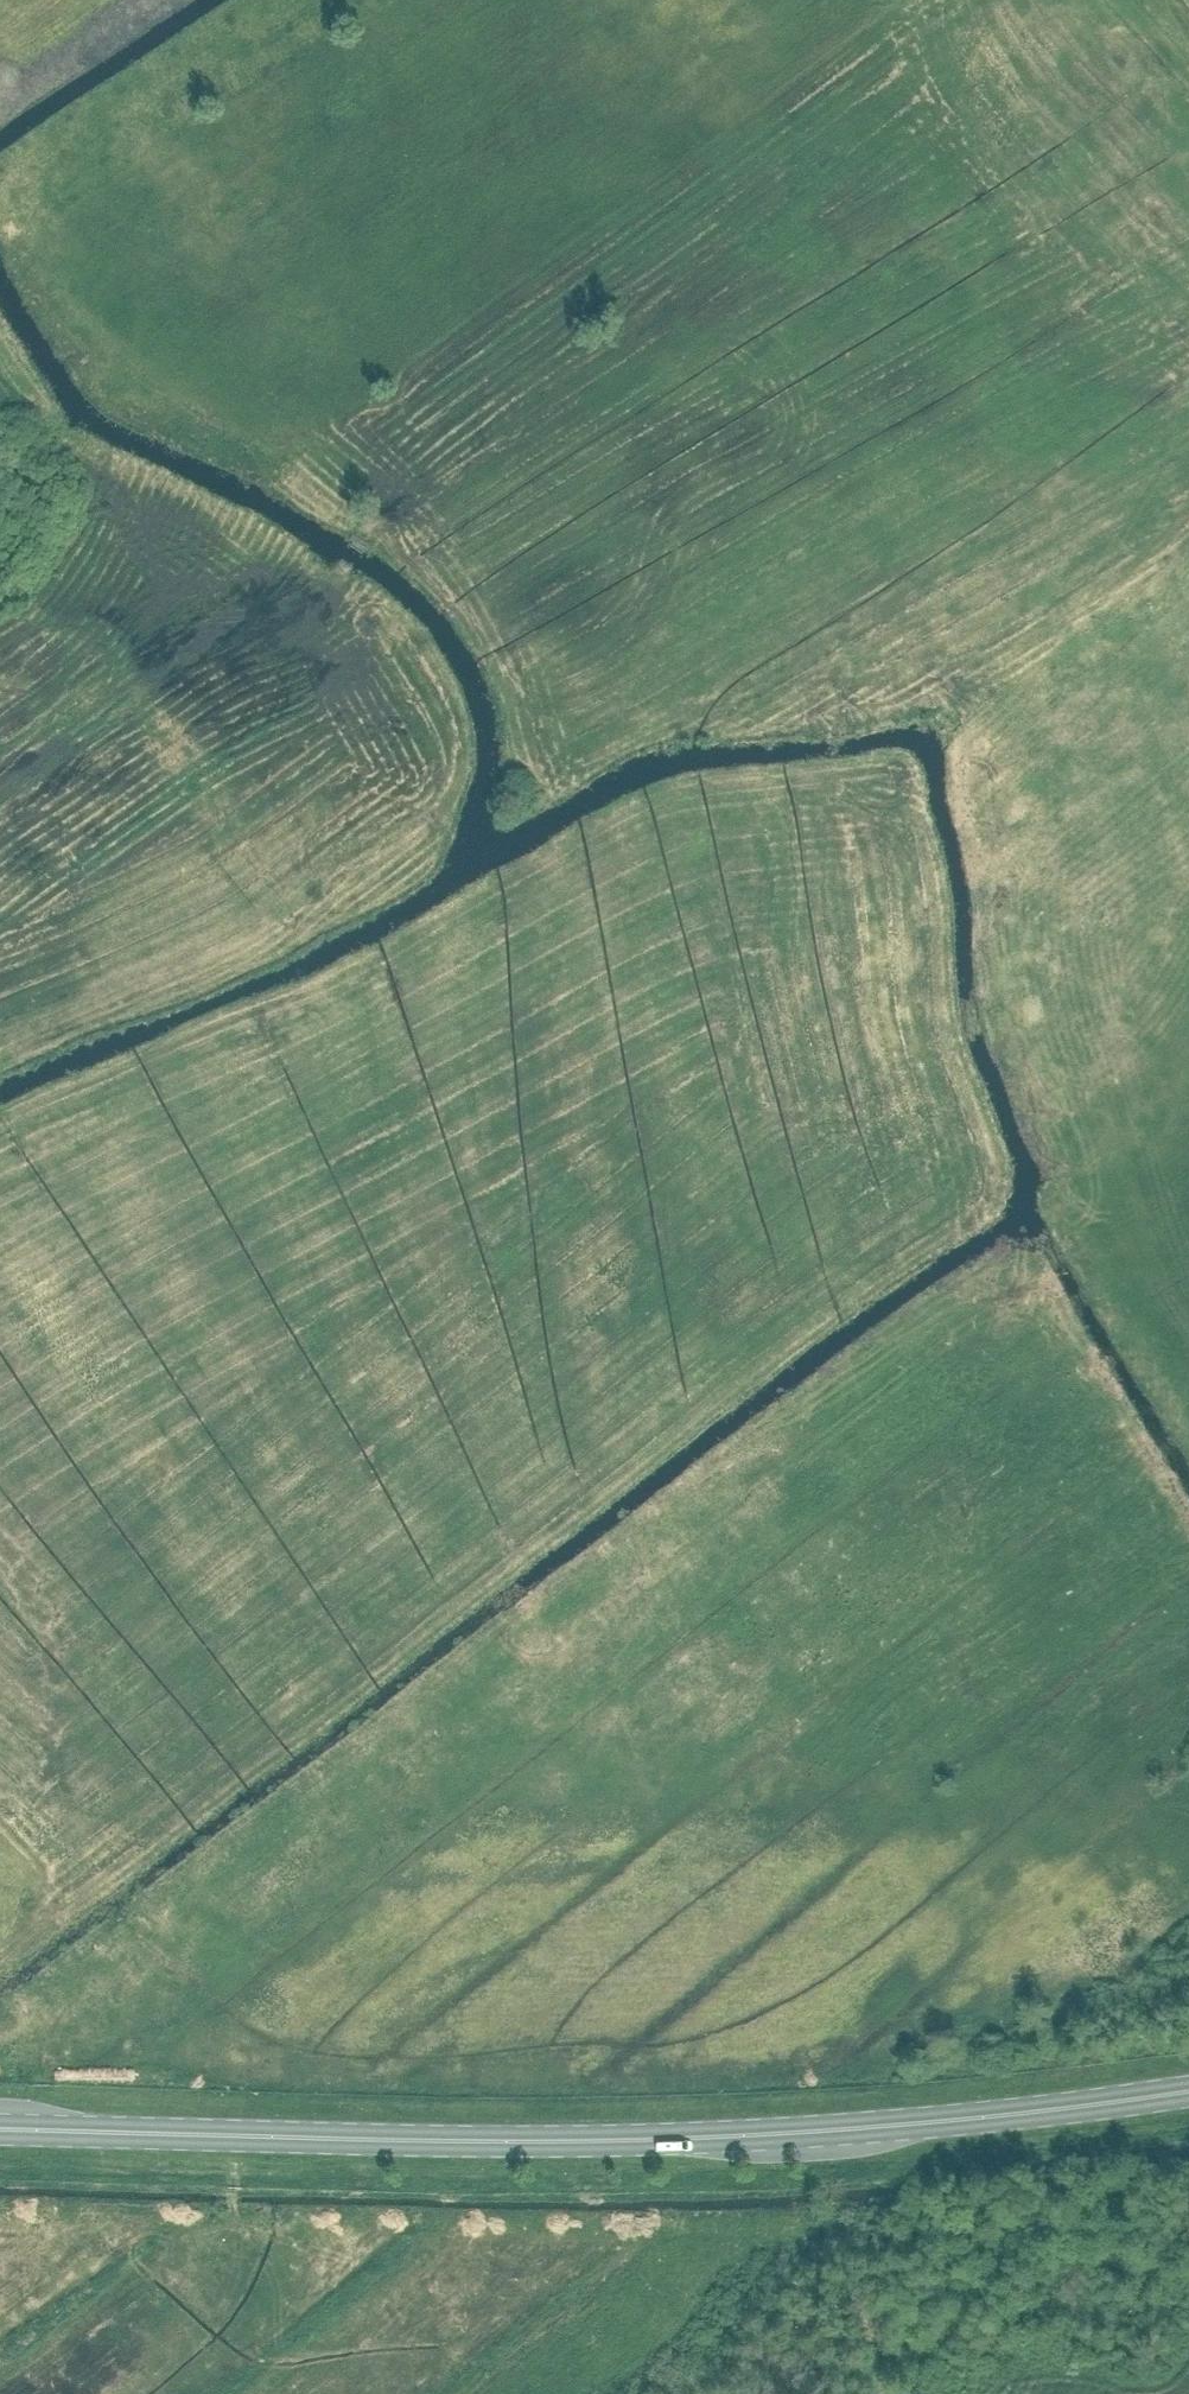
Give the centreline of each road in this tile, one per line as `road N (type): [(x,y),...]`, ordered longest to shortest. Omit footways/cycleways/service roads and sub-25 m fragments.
road 1 (primary): [(1188,2091),(906,2124),(689,2137),(0,2128)]

